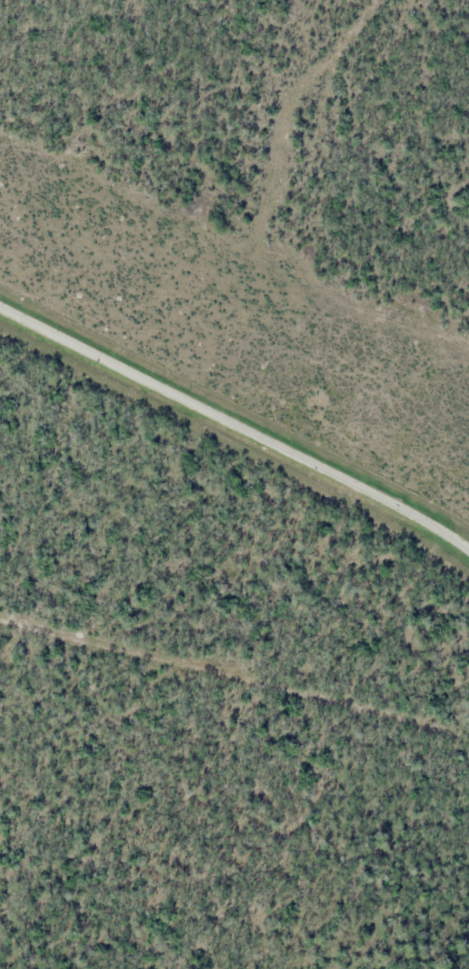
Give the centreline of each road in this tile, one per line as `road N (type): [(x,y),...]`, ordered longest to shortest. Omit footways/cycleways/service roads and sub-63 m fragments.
road 1 (residential): [(468,546),(390,497),(0,302)]

